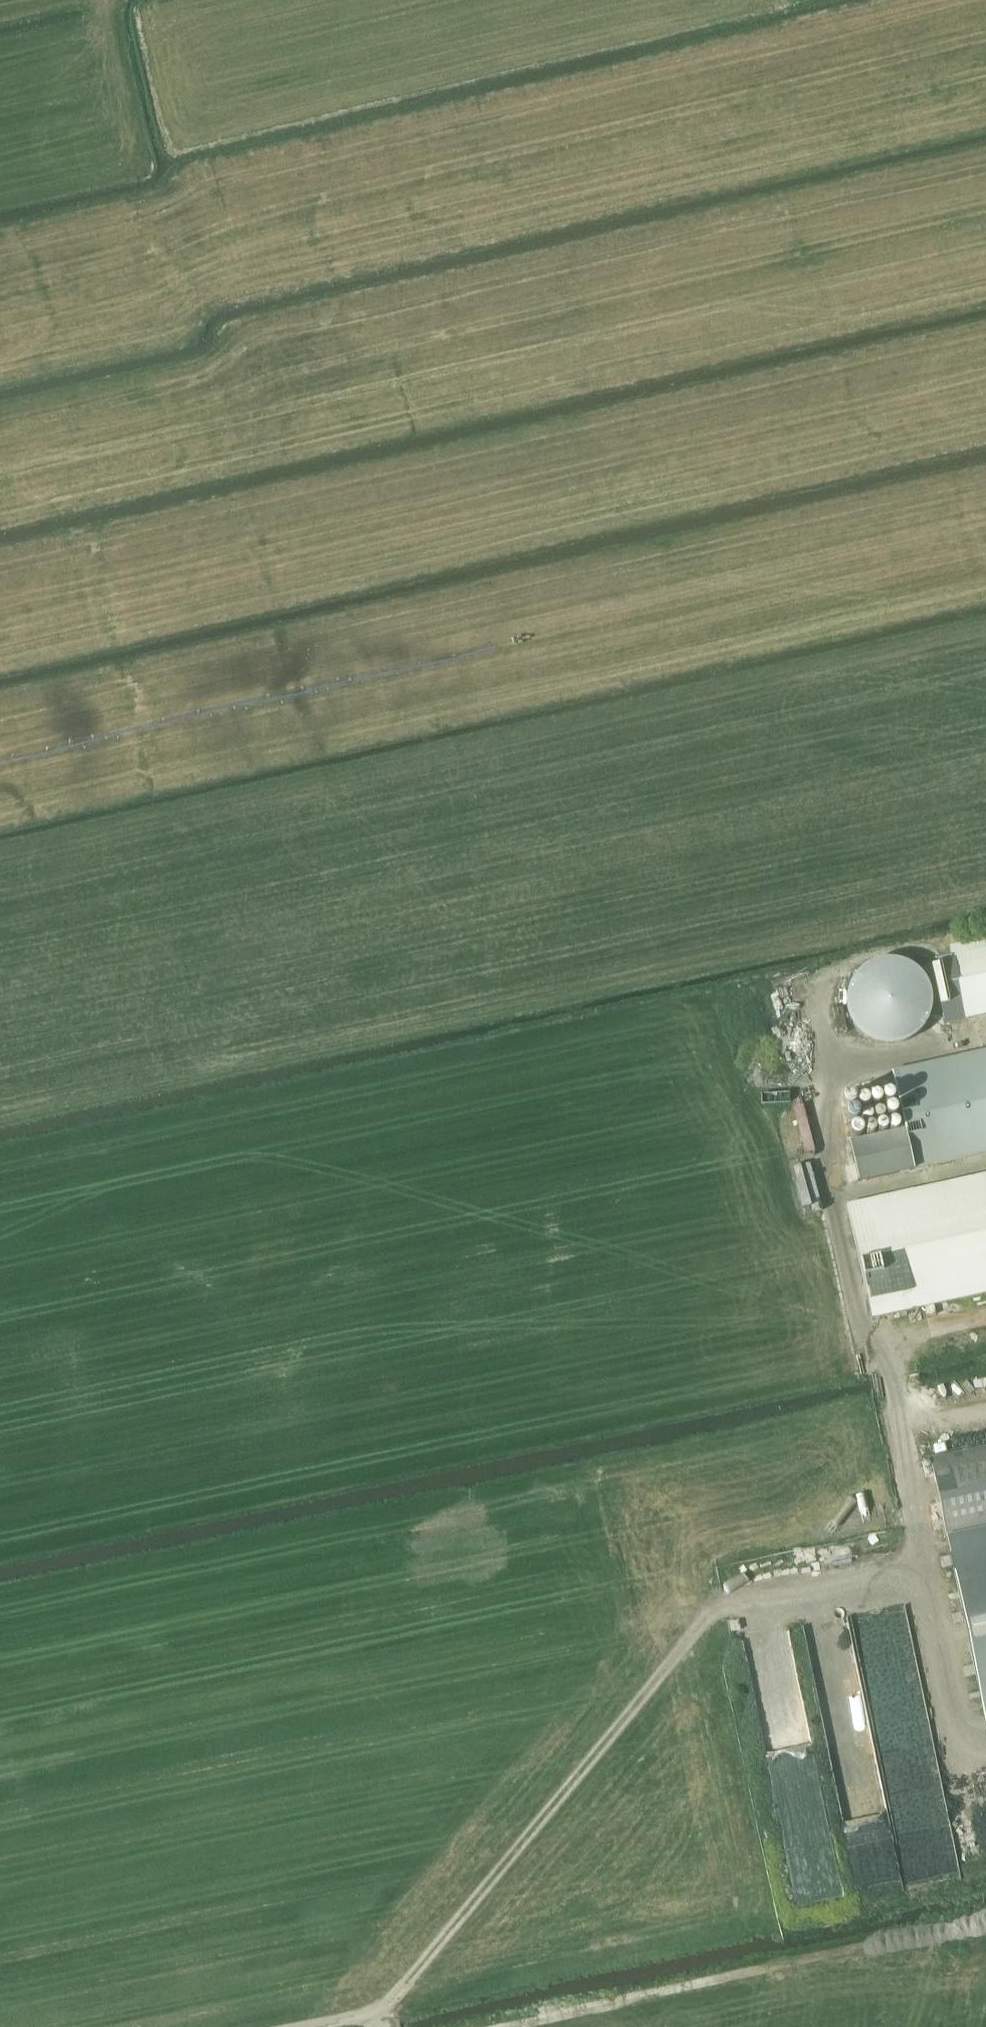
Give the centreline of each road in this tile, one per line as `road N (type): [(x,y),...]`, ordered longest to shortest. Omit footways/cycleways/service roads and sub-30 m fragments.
road 1 (track): [(985,1041),(805,1081),(970,1758),(985,1755)]

